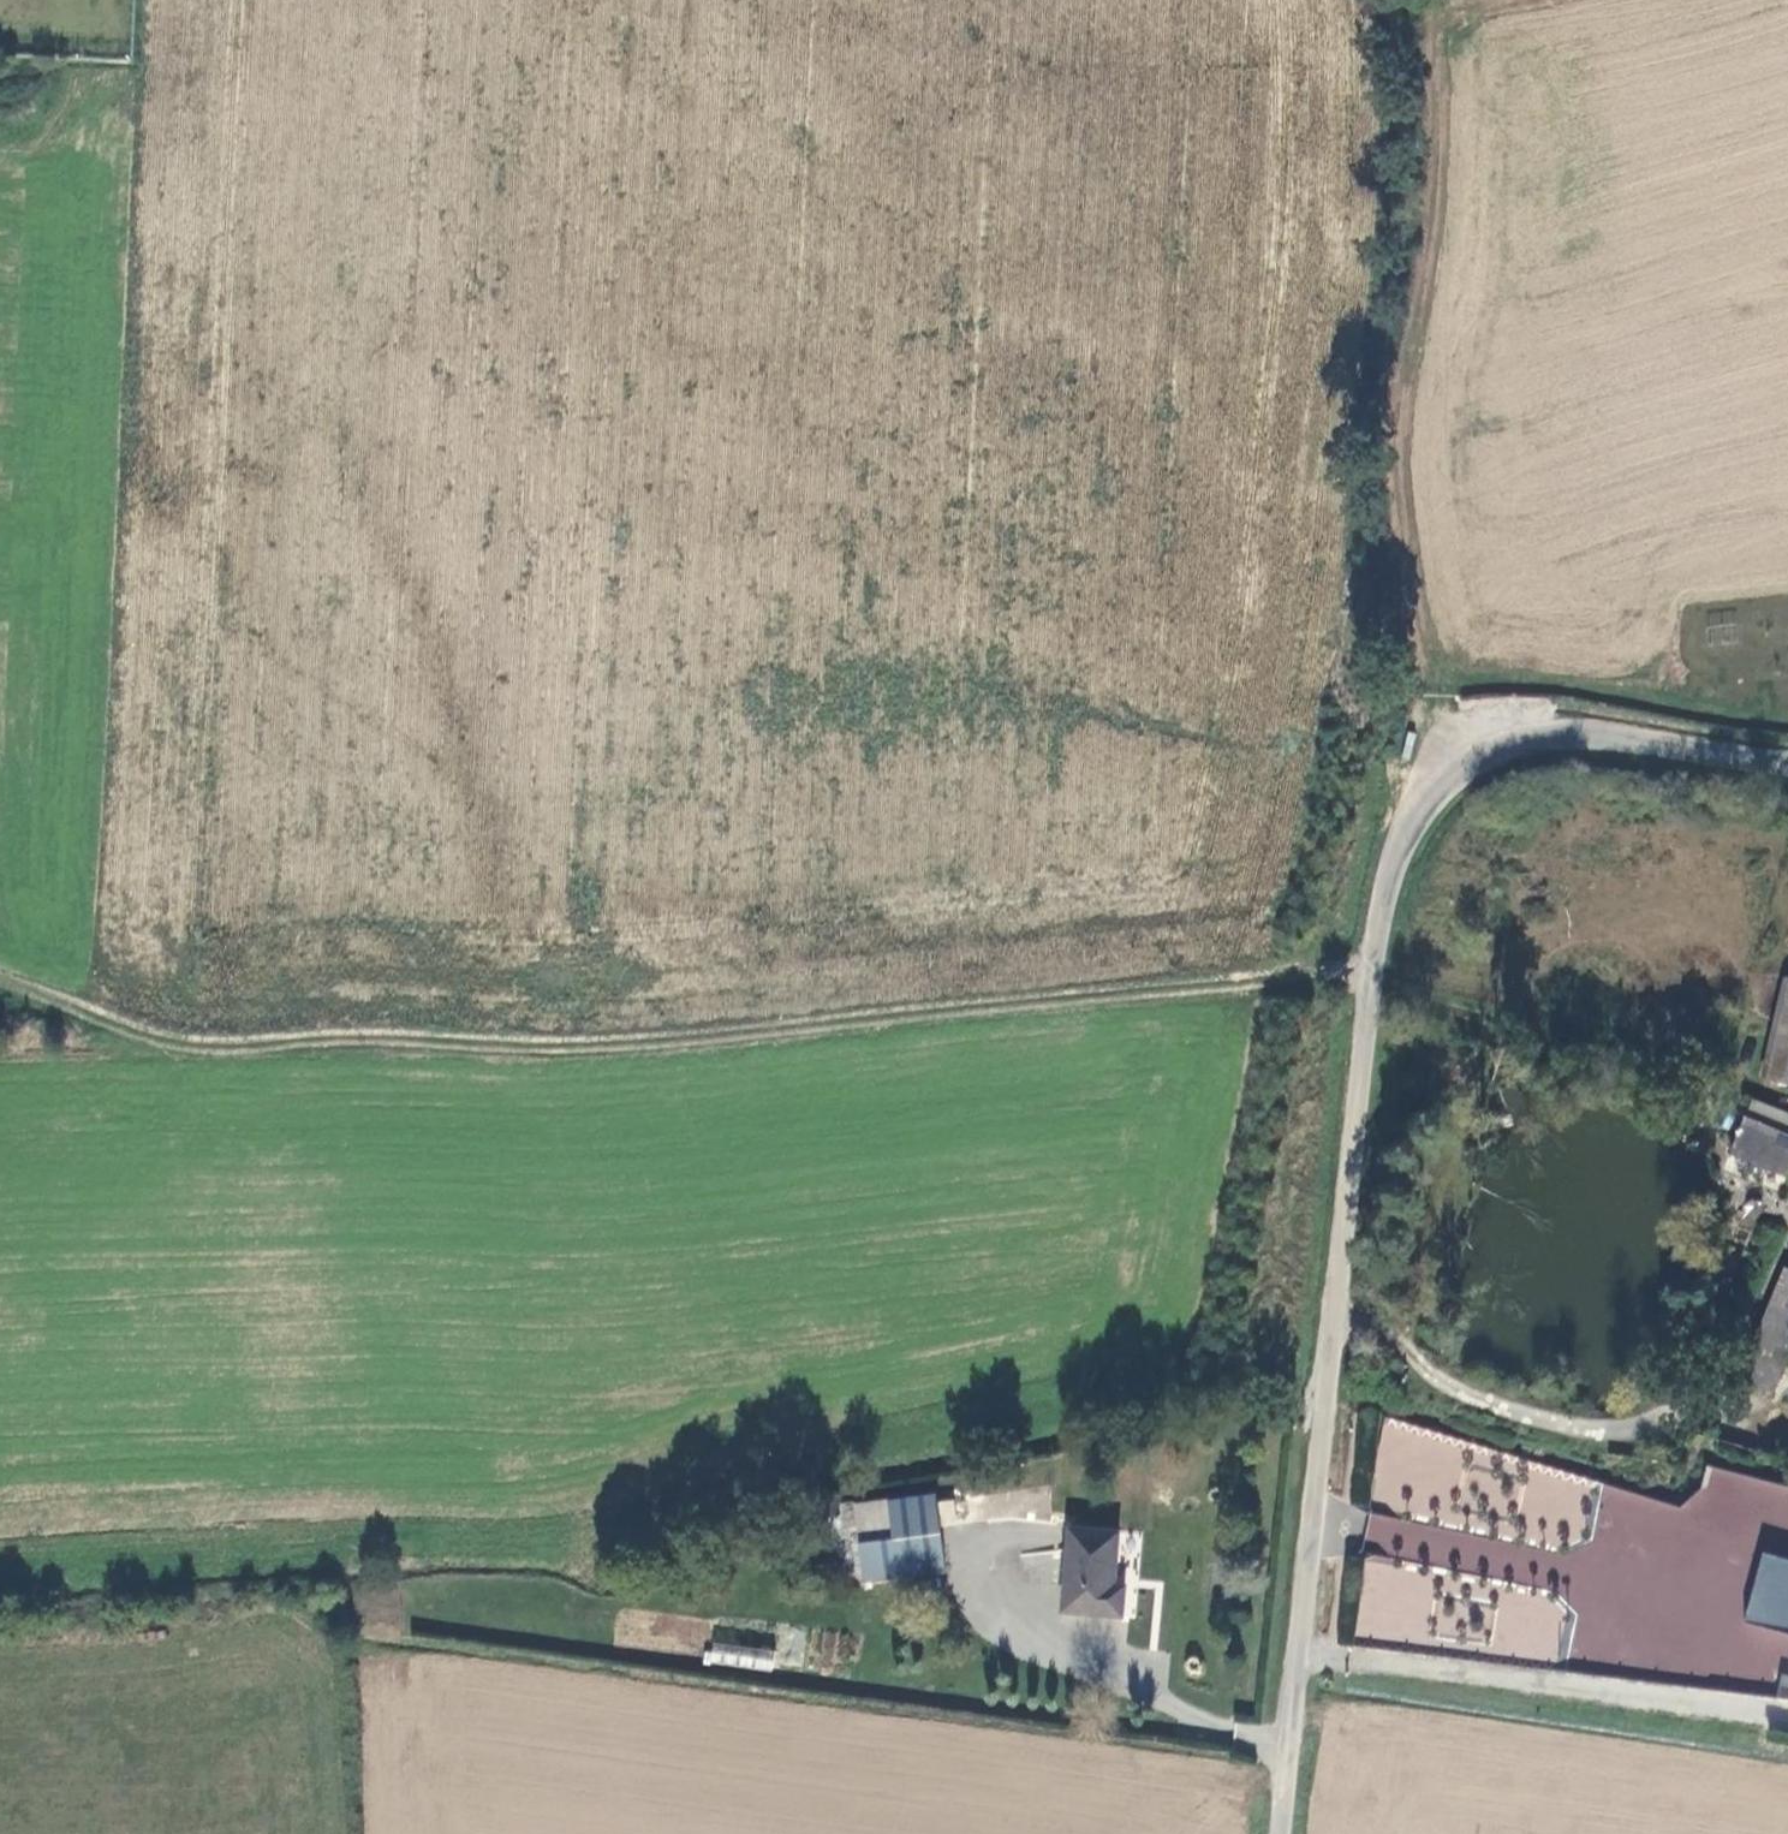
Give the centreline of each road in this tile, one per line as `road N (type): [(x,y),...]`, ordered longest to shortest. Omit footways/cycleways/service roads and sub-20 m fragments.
road 1 (tertiary): [(1787,760),(1614,734),(1536,735),(1457,763),(1409,819),(1383,899),(1279,1833)]
road 2 (track): [(1374,976),(1263,977),(613,1047),(404,1036),(189,1050),(0,982)]
road 3 (track): [(1457,763),(1419,643),(1396,477),(1399,397),(1434,180),(1434,31),(1496,0)]

